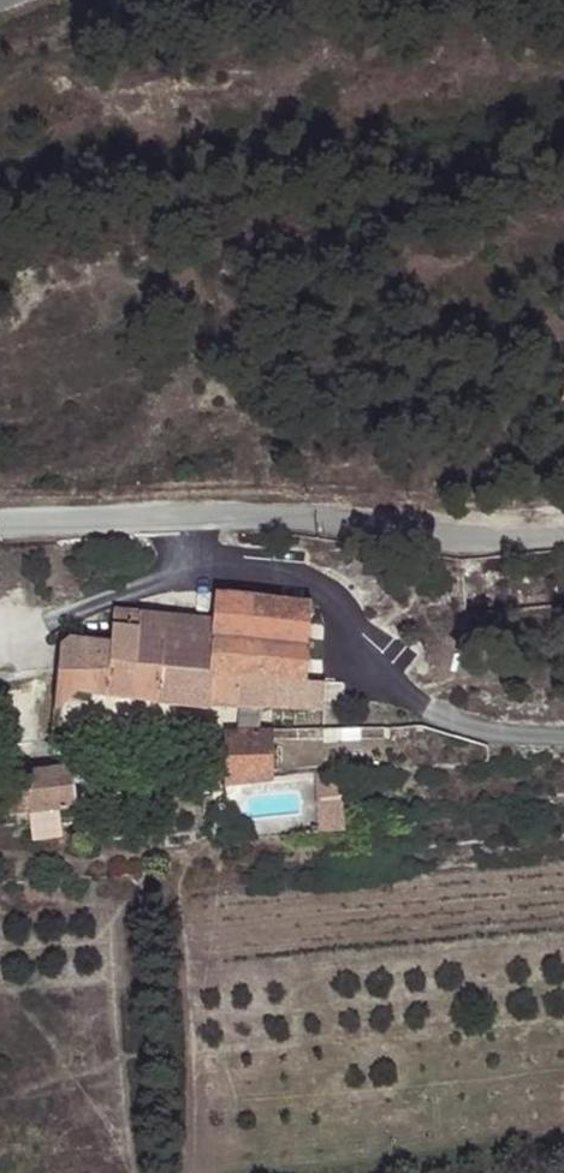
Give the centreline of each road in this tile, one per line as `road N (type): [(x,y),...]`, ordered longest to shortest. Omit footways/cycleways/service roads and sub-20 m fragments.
road 1 (residential): [(197,520),(200,569),(321,587),(425,711),(497,735),(563,741)]
road 2 (unclassified): [(563,533),(463,535),(255,515),(197,520)]
road 3 (unclassified): [(197,520),(0,520)]

